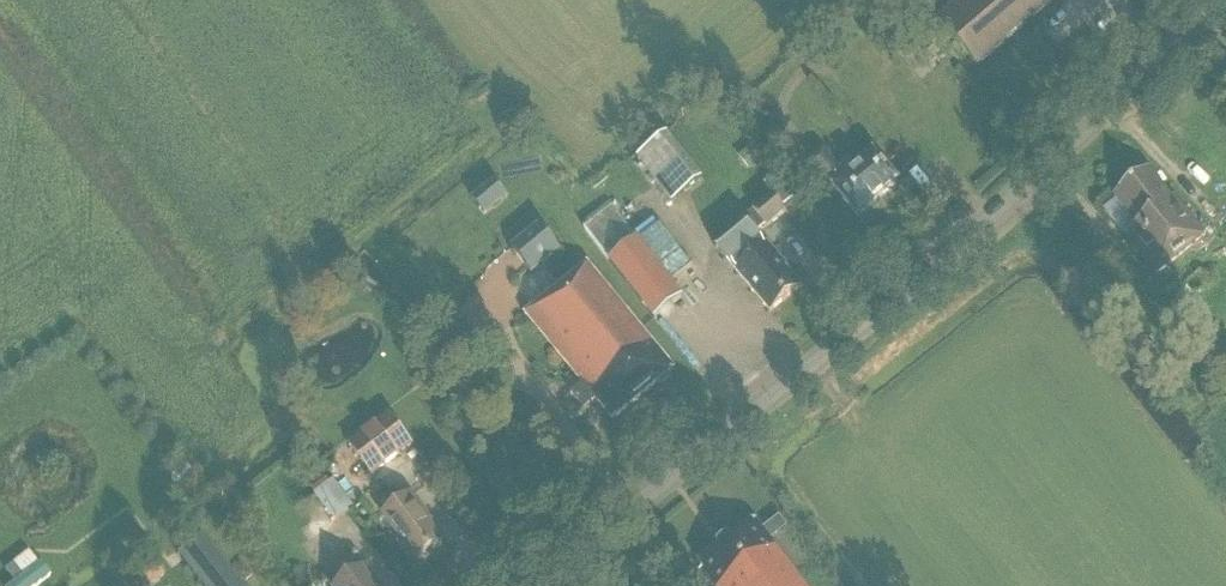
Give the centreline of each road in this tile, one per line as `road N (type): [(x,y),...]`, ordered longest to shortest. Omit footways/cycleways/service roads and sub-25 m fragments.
road 1 (tertiary): [(561,585),(1225,11)]

